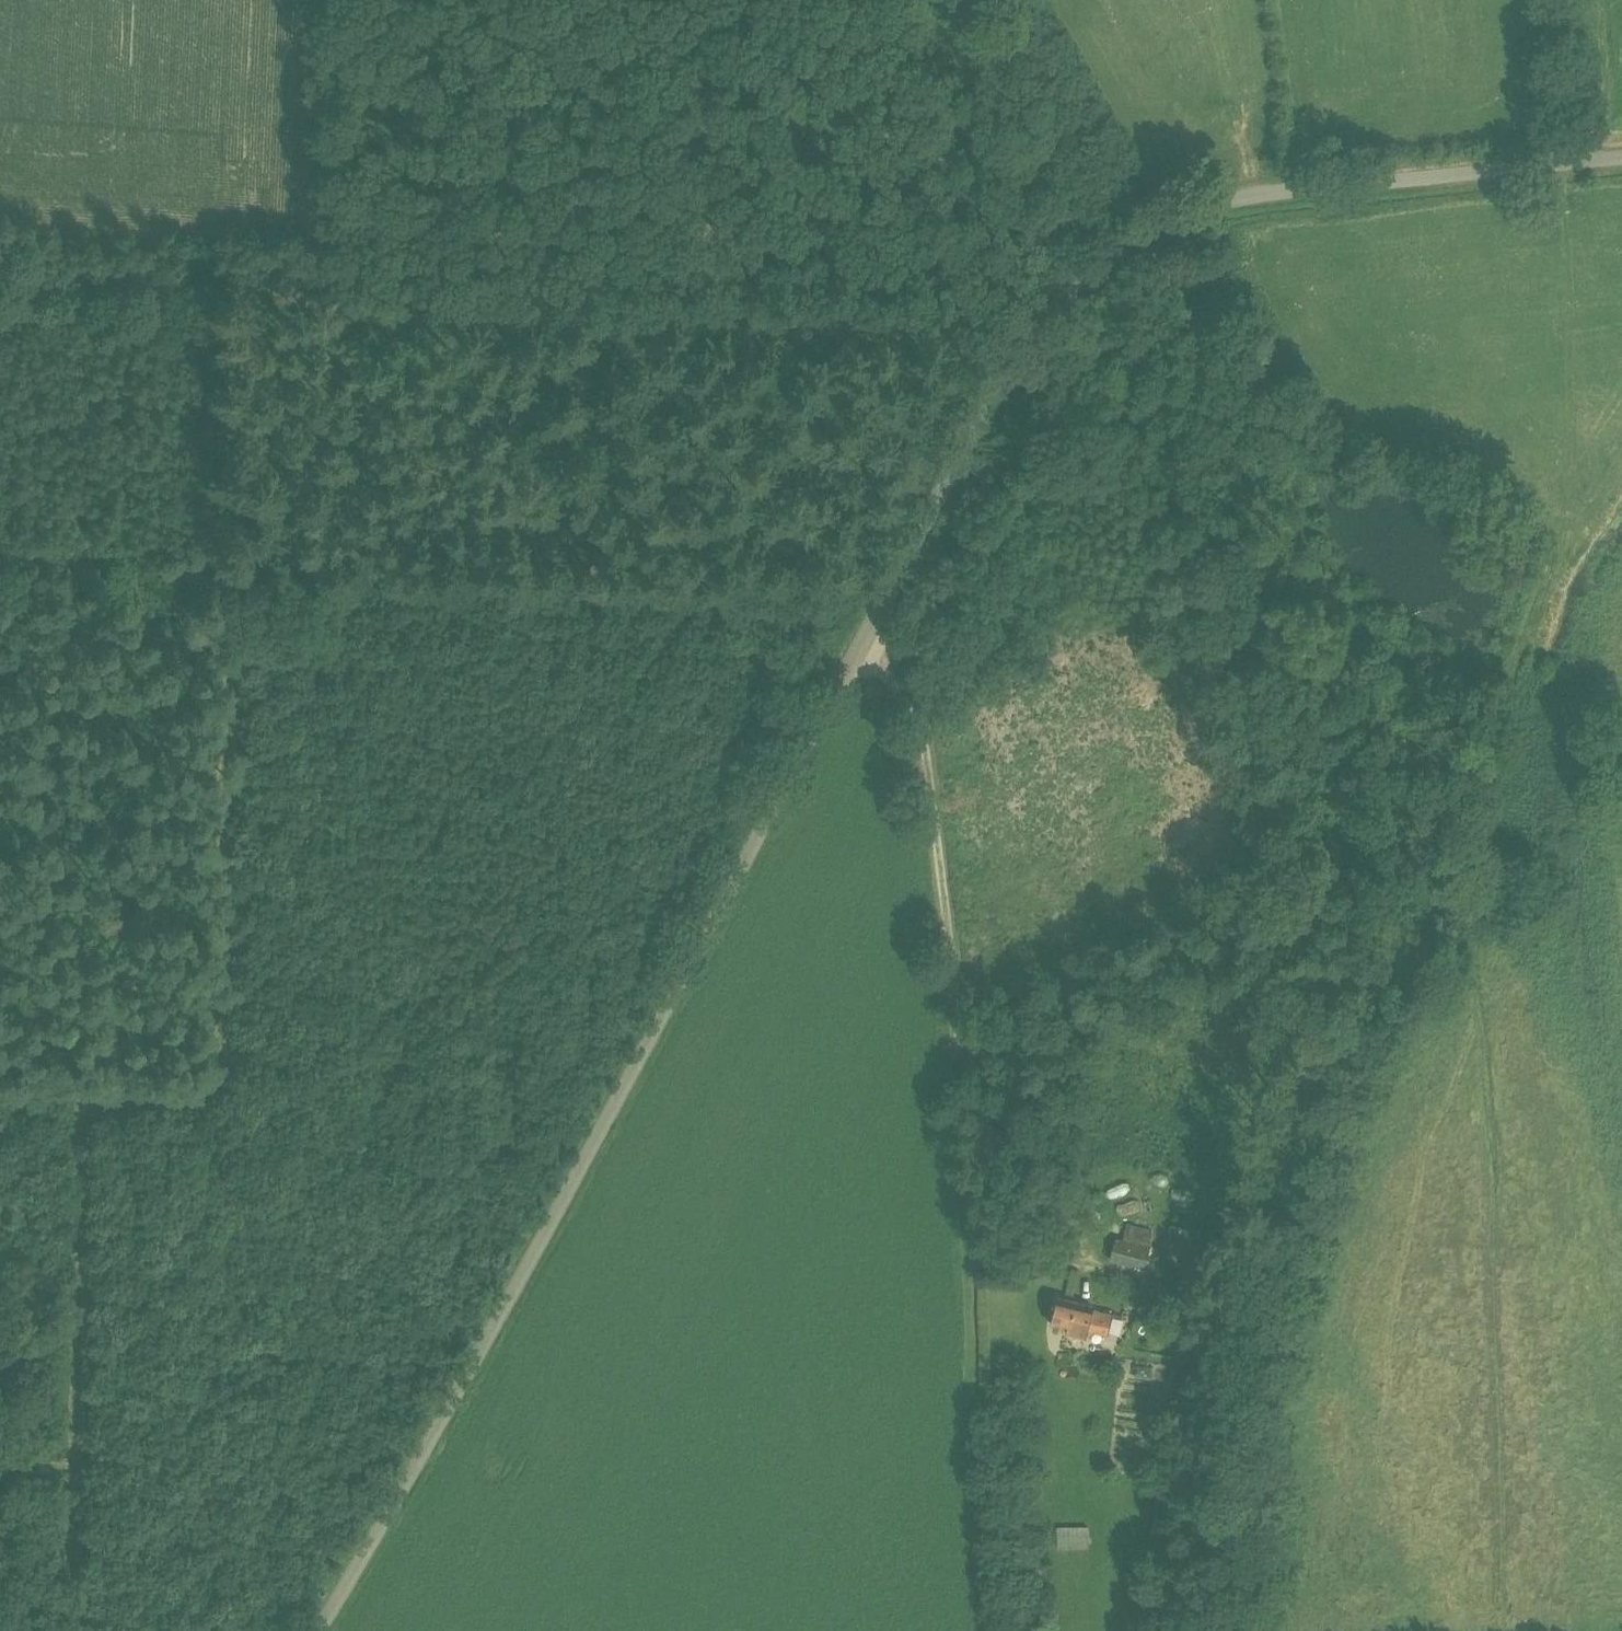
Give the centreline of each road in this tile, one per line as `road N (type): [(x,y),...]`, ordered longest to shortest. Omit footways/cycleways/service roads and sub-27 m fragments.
road 1 (unclassified): [(329,1630),(1056,309),(1128,241),(1214,208),(1621,160)]
road 2 (track): [(79,1493),(87,1090),(221,1083),(223,287)]
road 3 (track): [(0,275),(792,320),(1056,309)]
road 4 (track): [(0,1480),(79,1493),(76,1630)]

